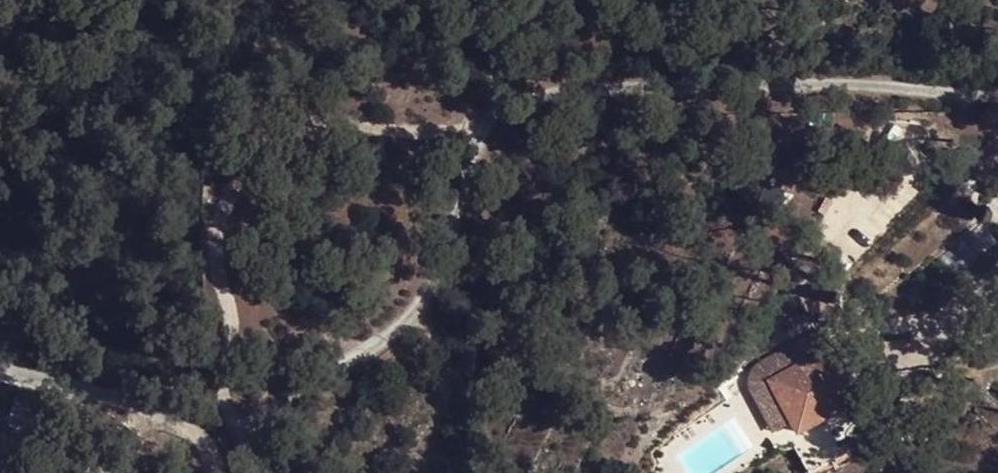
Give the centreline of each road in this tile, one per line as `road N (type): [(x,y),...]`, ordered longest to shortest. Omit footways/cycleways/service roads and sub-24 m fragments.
road 1 (unclassified): [(215,472),(194,430),(0,369)]

